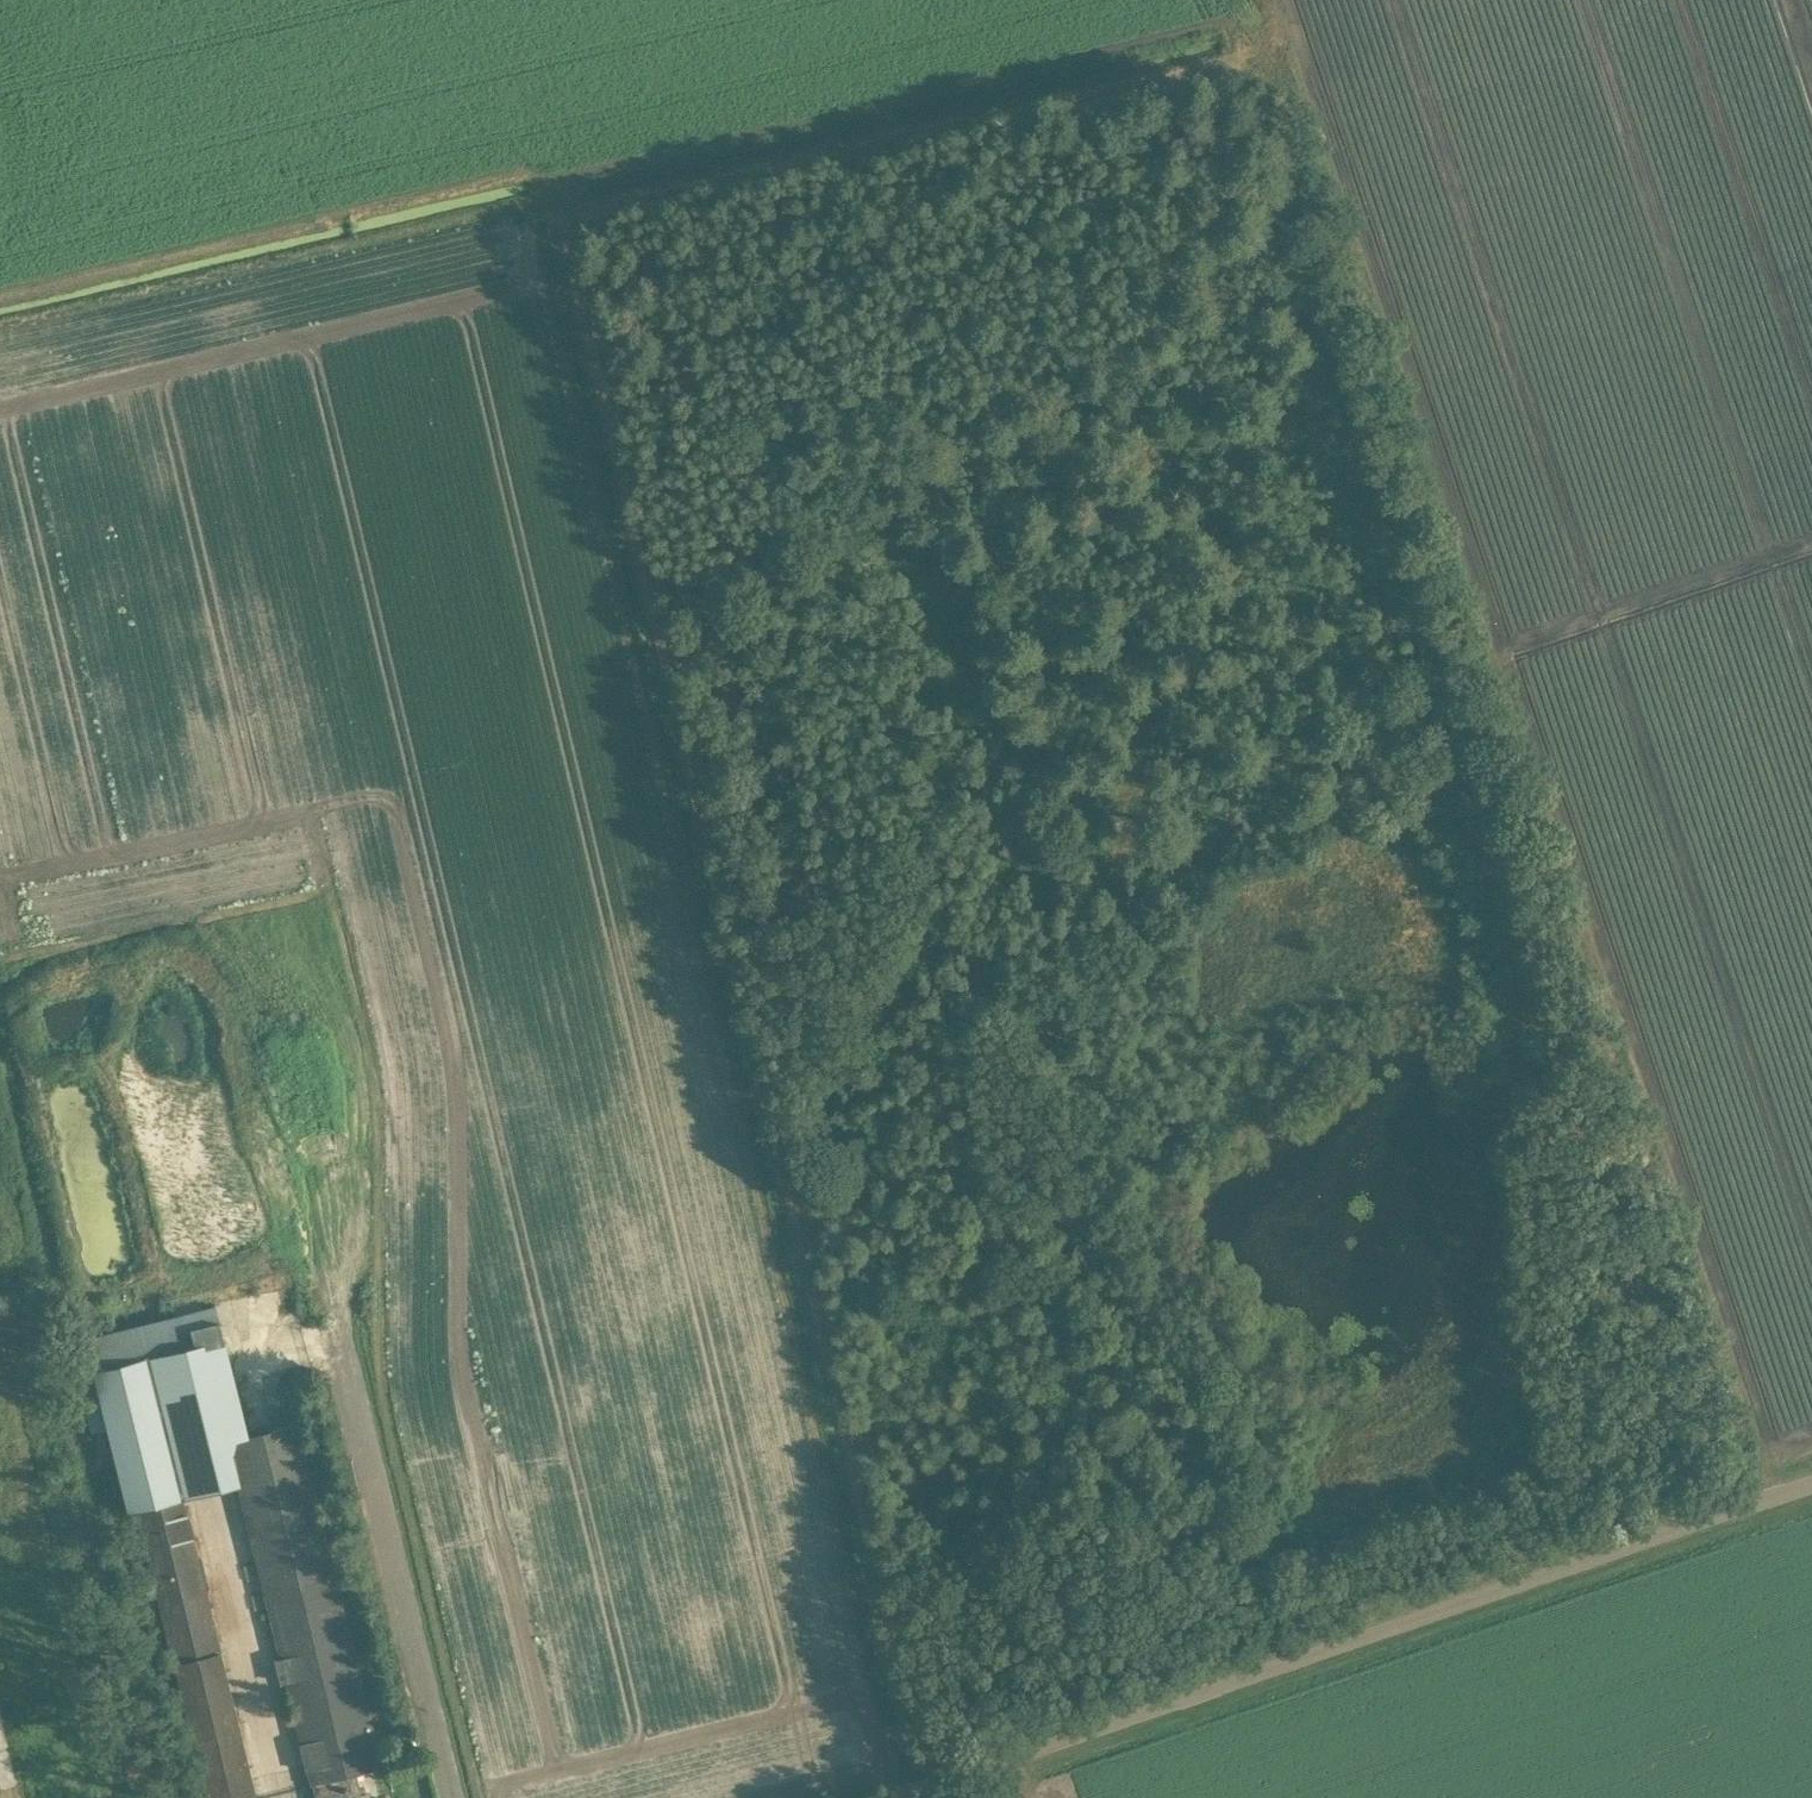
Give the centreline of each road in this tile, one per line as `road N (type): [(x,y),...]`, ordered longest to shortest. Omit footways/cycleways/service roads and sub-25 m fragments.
road 1 (unclassified): [(875,1797),(1811,1477)]

